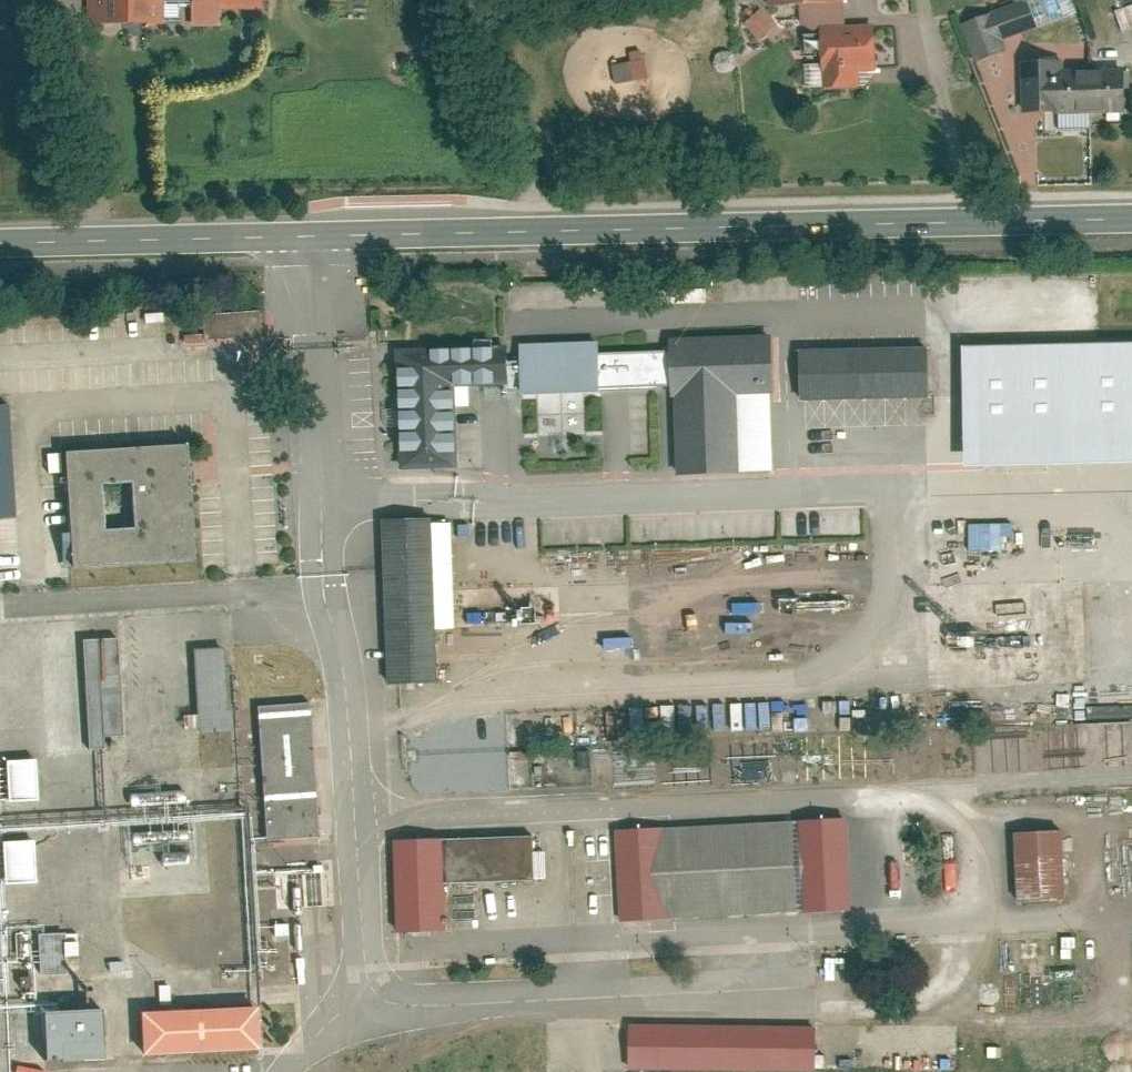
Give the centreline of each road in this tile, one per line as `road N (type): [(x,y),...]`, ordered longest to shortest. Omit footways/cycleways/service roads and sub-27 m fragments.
road 1 (secondary): [(1131,217),(0,245)]
road 2 (track): [(545,229),(534,181),(457,0)]

